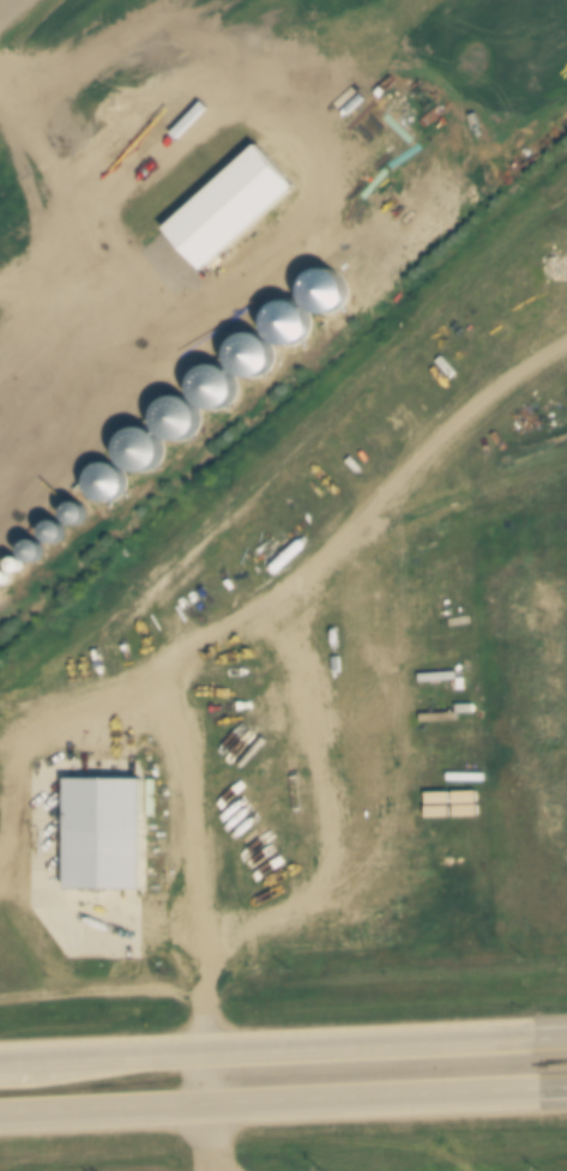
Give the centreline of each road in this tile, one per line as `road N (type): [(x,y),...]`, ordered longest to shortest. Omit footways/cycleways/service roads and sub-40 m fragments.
road 1 (trunk): [(0,1112),(542,1088)]
road 2 (trunk): [(537,1038),(0,1062)]

